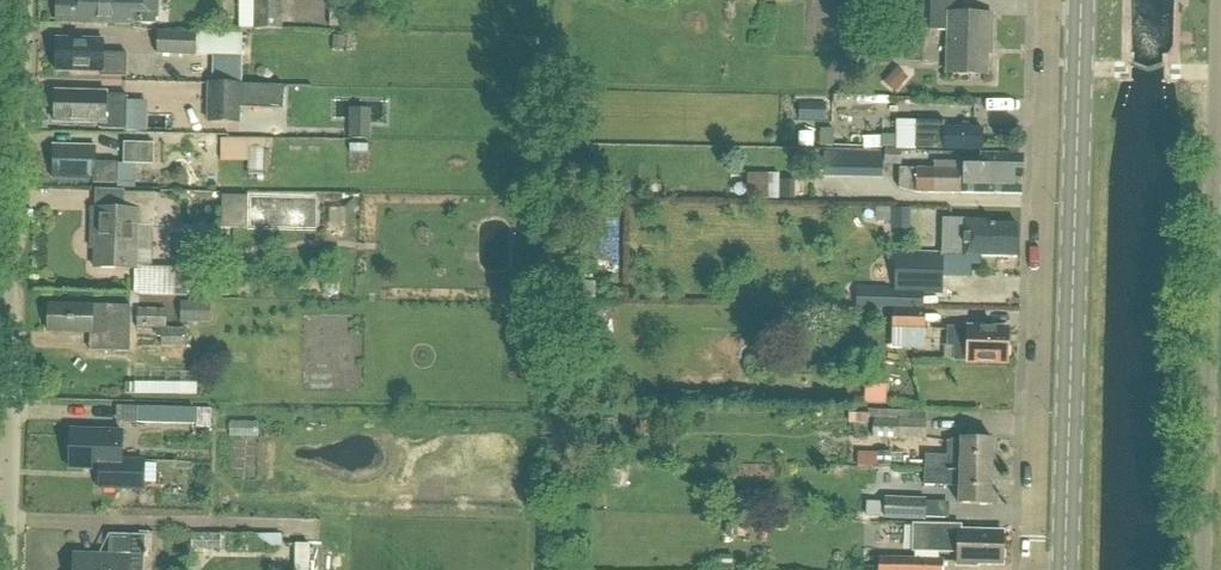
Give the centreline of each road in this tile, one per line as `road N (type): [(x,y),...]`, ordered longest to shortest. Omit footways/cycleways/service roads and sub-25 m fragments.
road 1 (secondary): [(1065,569),(1081,0)]
road 2 (residential): [(1034,569),(1049,0)]
road 3 (unclassified): [(1203,569),(1218,0)]
road 4 (residential): [(7,569),(18,0)]

